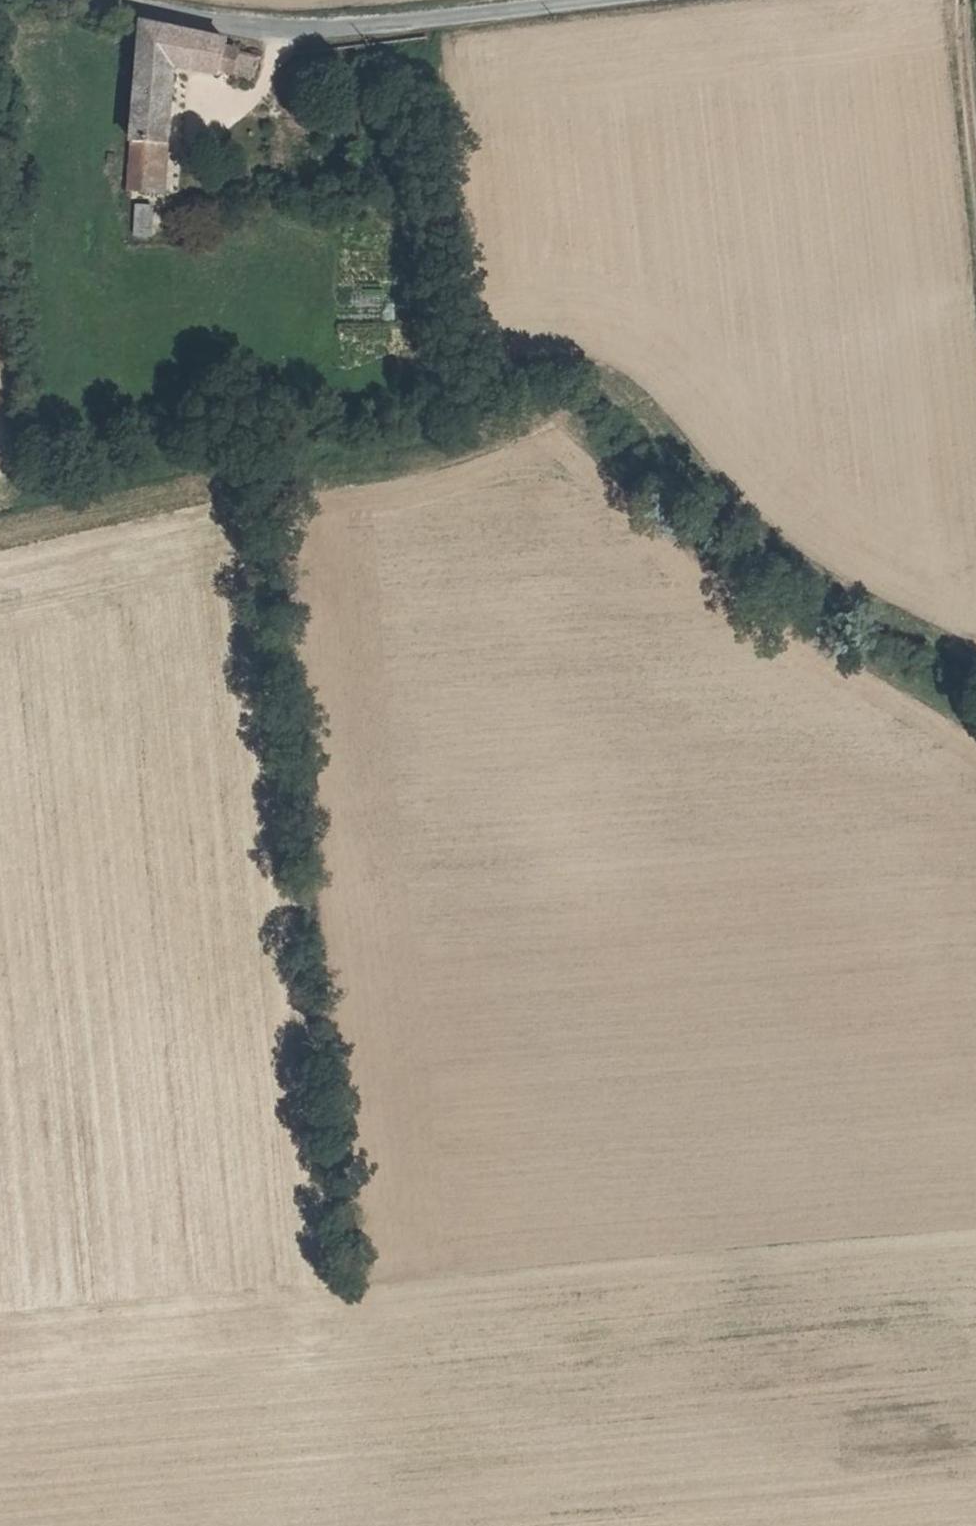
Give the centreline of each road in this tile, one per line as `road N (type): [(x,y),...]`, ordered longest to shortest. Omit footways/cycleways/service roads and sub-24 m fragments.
road 1 (unclassified): [(566,0),(353,28),(259,28),(99,0)]
road 2 (track): [(957,0),(953,49),(975,248)]

